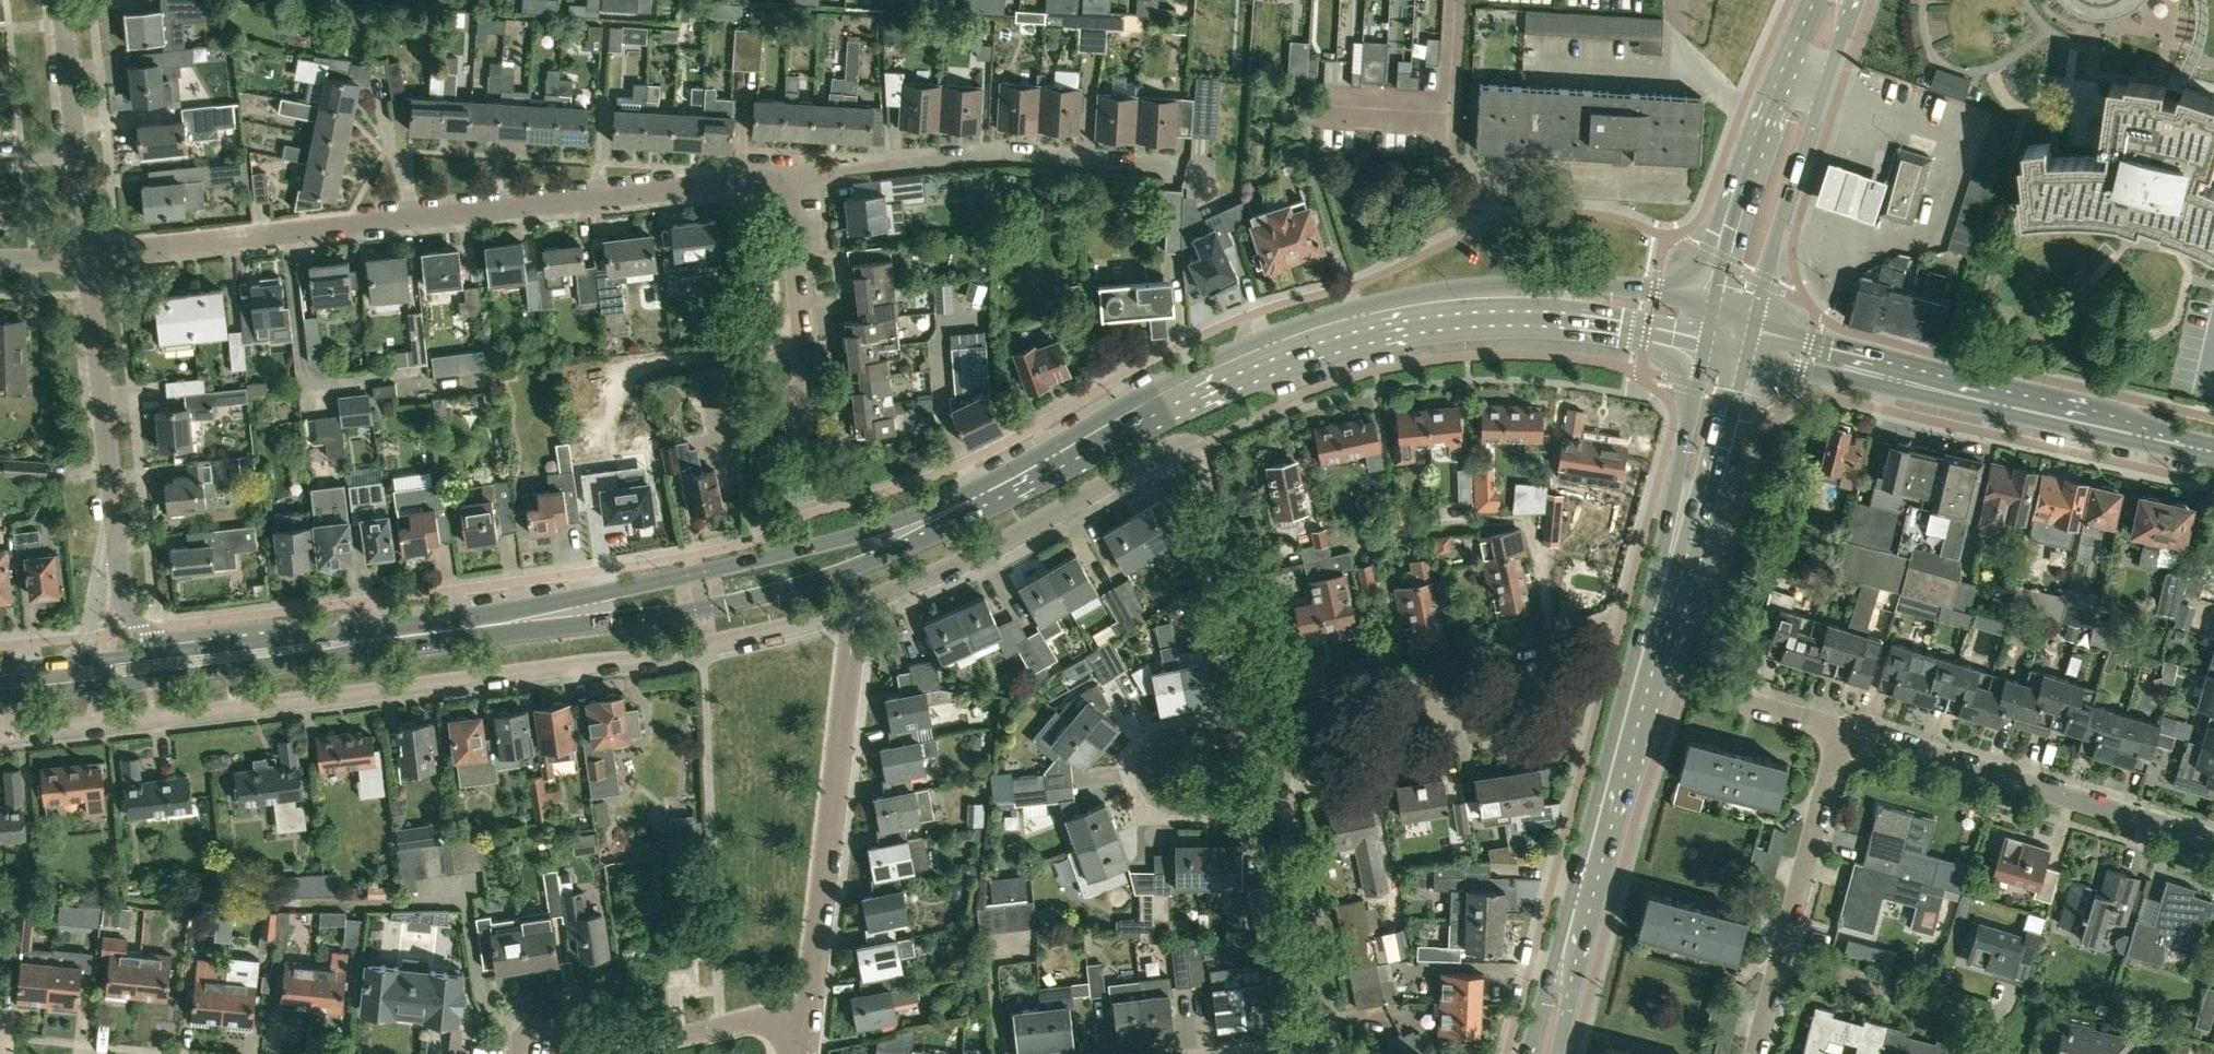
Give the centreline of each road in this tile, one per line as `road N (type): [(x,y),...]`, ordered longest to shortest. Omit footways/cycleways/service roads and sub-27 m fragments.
road 1 (residential): [(0,738),(635,662),(844,609)]
road 2 (primary): [(976,497),(1226,370),(1378,318),(1546,304),(1725,333)]
road 3 (primary): [(1537,1053),(1725,333)]
road 4 (residential): [(786,178),(88,255)]
road 5 (primary): [(496,624),(624,621),(752,598),(922,539),(976,497)]
road 6 (residential): [(262,641),(216,632),(164,639),(130,615),(120,587),(88,255)]
road 7 (secondary): [(2213,451),(1926,388),(1725,333)]
road 8 (primary): [(976,497),(796,551),(496,624)]
road 9 (residential): [(801,1026),(850,633),(844,609)]
road 10 (residential): [(844,609),(923,580),(1166,451),(1202,441)]
road 11 (residential): [(786,178),(1009,155),(1178,165)]
road 12 (residential): [(2213,840),(1841,728)]
road 13 (primary): [(0,694),(252,667),(358,642)]
road 14 (primary): [(1725,333),(1752,232),(1835,0)]
road 15 (residential): [(1283,791),(1175,803),(1147,786),(1146,756),(1165,738),(1271,734)]
road 16 (residential): [(520,1053),(521,1041),(540,1031),(683,1038),(763,1022),(801,1026)]
road 17 (residential): [(1275,749),(1562,688)]
road 18 (residential): [(814,440),(786,178)]
road 19 (primary): [(262,641),(0,669)]
road 20 (residential): [(1330,1049),(1283,791)]
road 21 (residential): [(88,255),(63,0)]
road 22 (residential): [(1991,1053),(1996,1034),(1983,1015),(1781,959)]
road 23 (residential): [(1781,959),(1841,728)]
road 24 (residential): [(1271,734),(1222,509)]
road 25 (primary): [(496,624),(358,642)]

